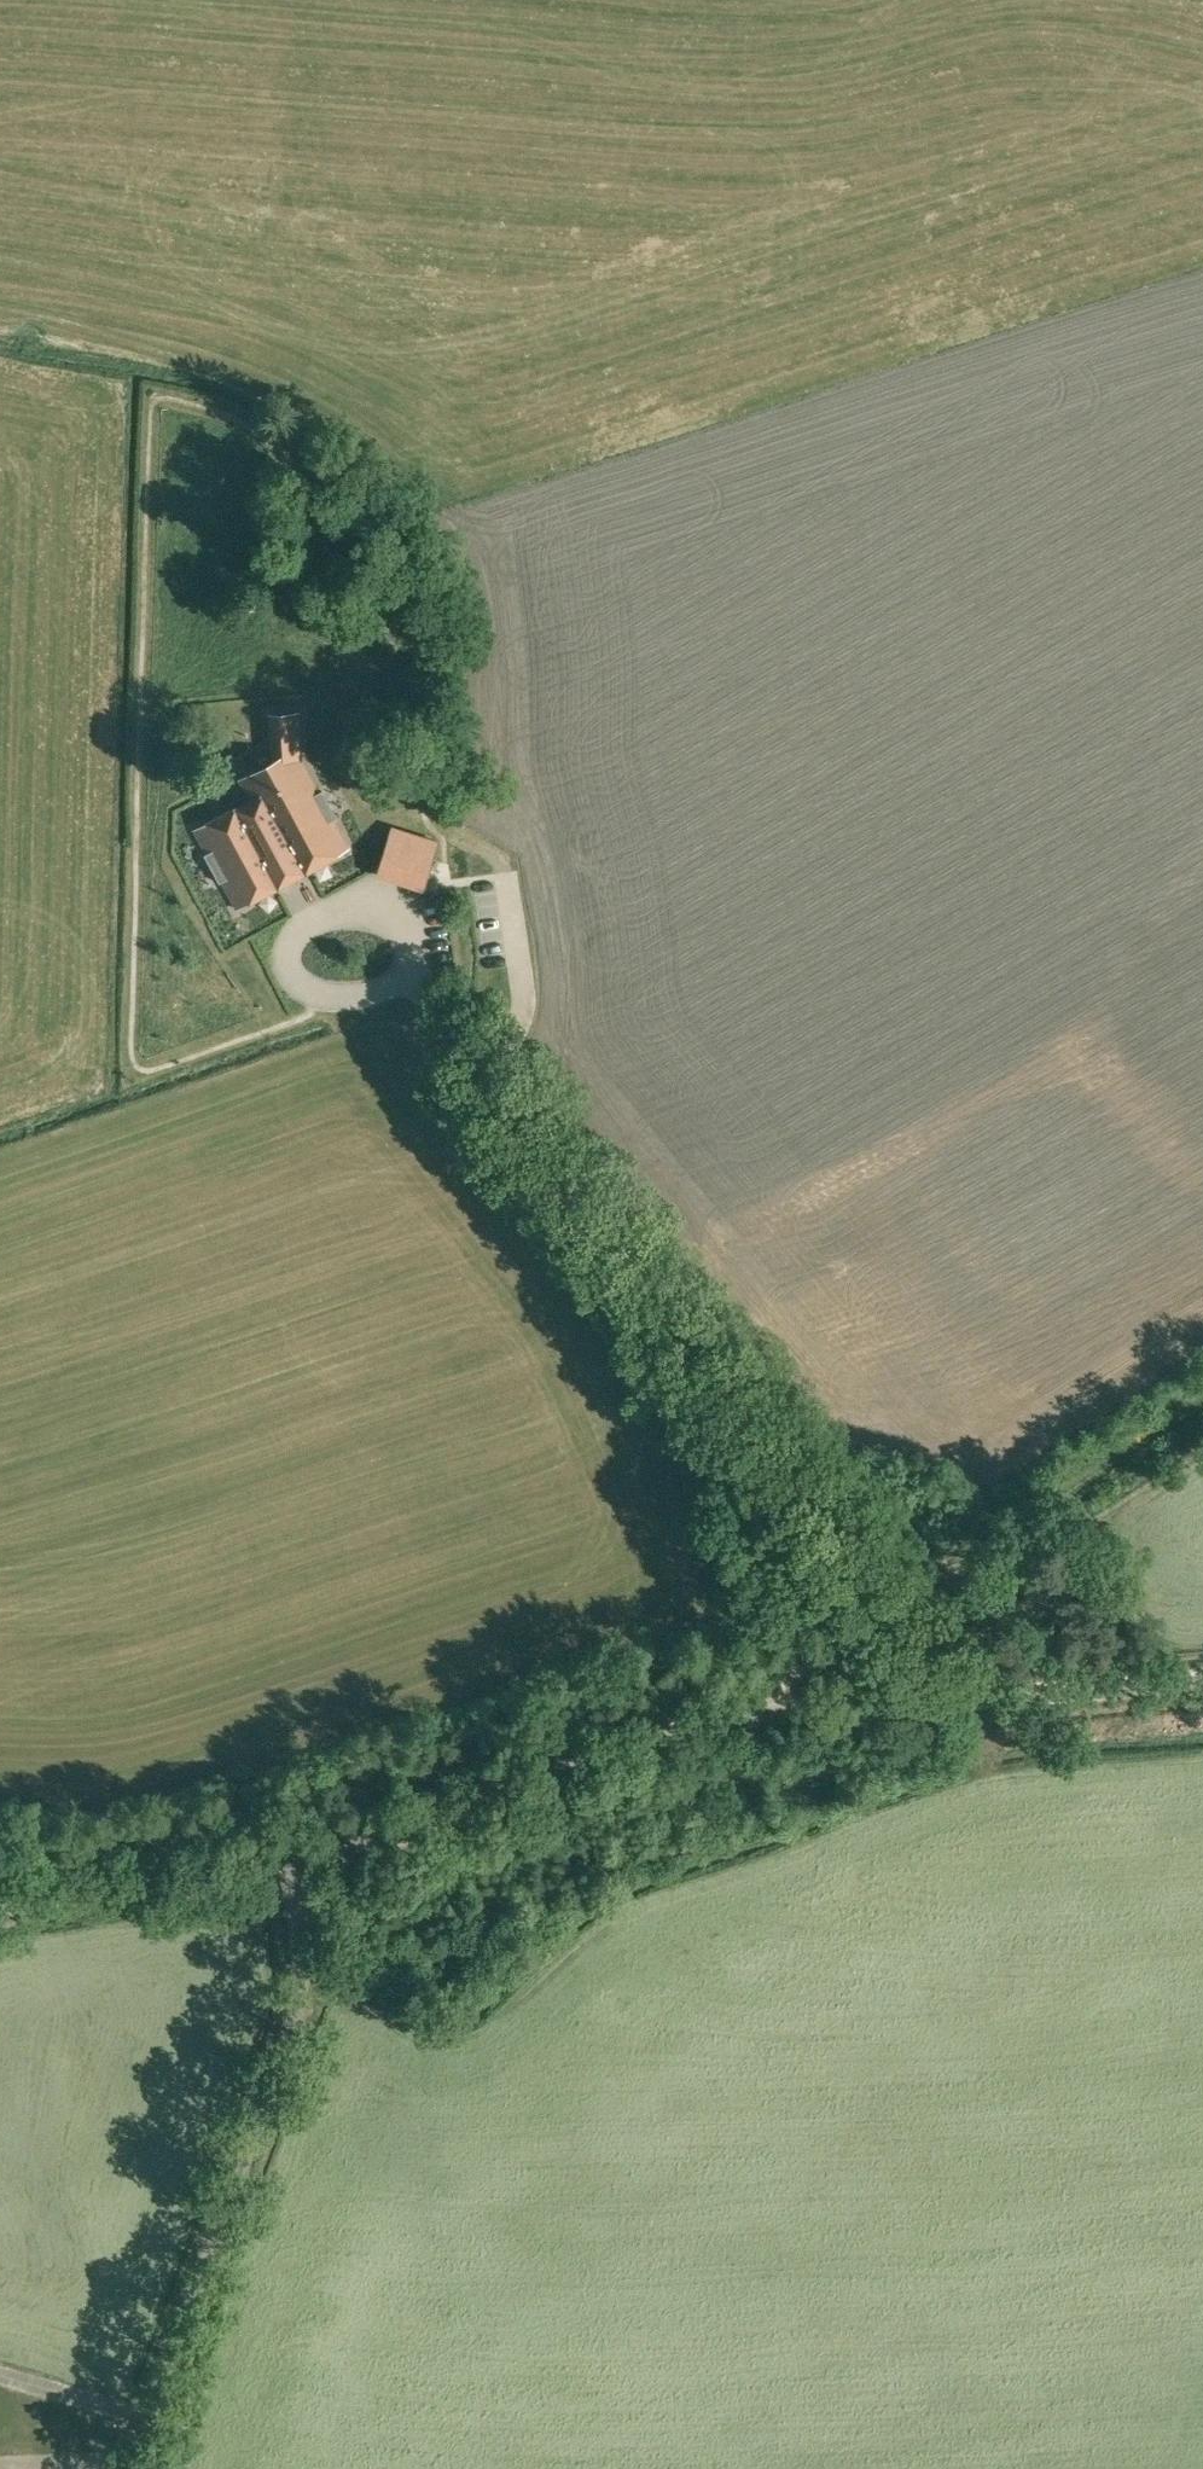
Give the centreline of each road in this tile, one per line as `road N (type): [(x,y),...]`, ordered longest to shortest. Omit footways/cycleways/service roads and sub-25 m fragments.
road 1 (unclassified): [(1202,1685),(762,1717),(685,1732),(292,1874)]
road 2 (unclassified): [(131,2468),(302,2010),(292,1874)]
road 3 (unclassified): [(0,1913),(292,1874)]
road 4 (track): [(877,1617),(780,1693),(762,1717)]

